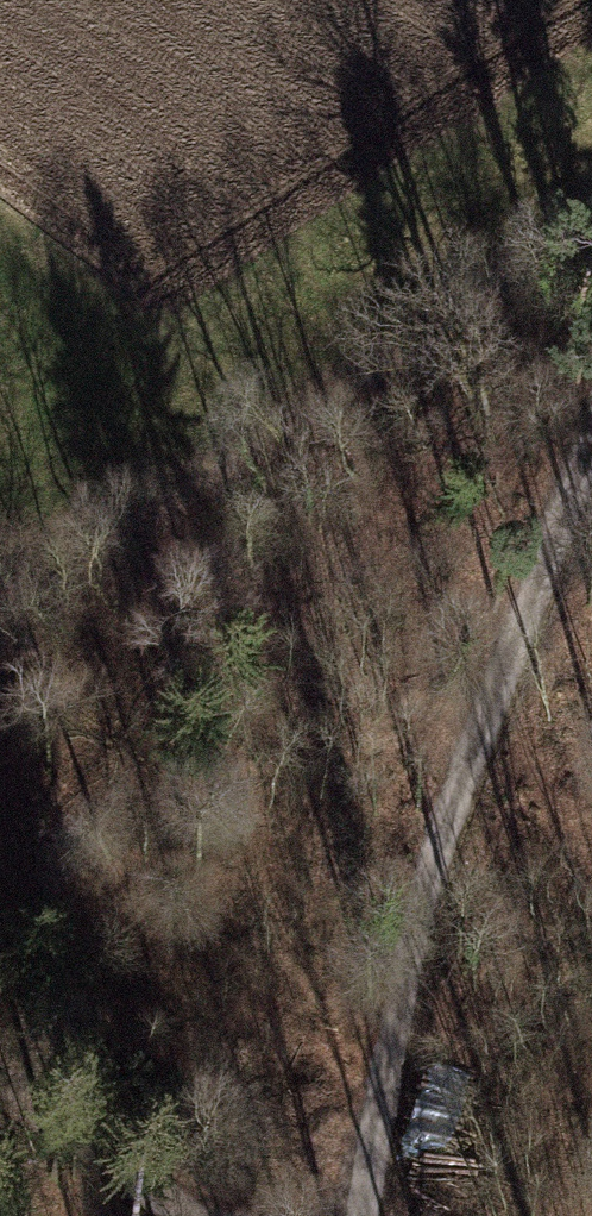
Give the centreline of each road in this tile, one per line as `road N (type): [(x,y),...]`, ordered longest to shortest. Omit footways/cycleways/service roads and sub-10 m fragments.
road 1 (track): [(354,1215),(420,897),(591,441)]
road 2 (track): [(591,241),(160,499),(0,553)]
road 3 (track): [(190,1215),(0,1084)]

